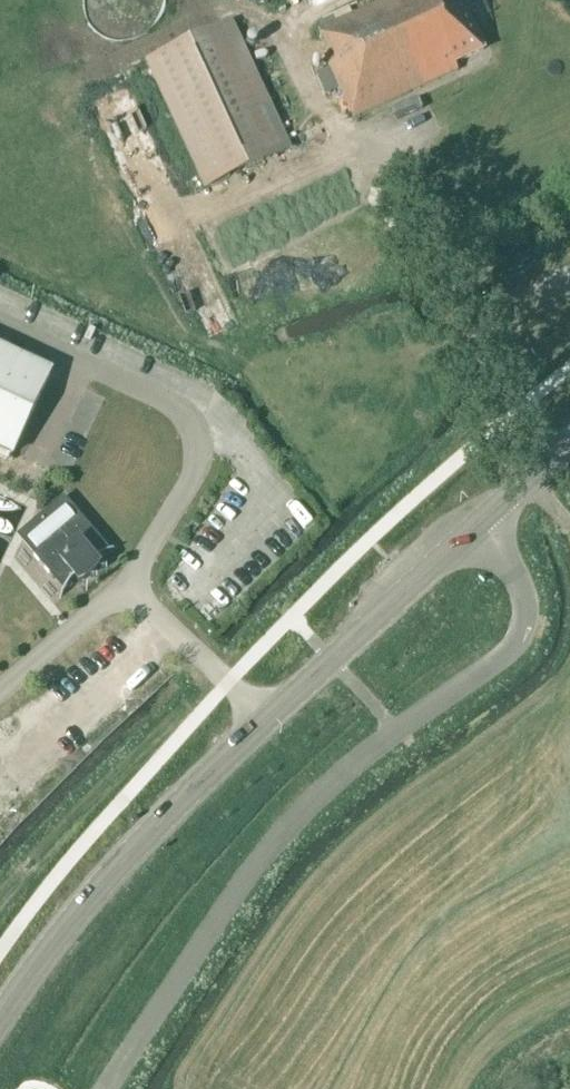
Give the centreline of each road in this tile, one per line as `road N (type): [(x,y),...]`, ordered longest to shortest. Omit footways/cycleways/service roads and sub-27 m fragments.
road 1 (unclassified): [(111,1088),(236,895),(298,823),(393,731),(518,643),(524,597),(504,557),(475,527)]
road 2 (unclassified): [(0,327),(171,409),(194,428),(201,458),(180,512),(127,587)]
road 3 (secondary): [(0,1015),(106,880),(265,721)]
road 4 (secondary): [(265,721),(475,527)]
road 5 (unclassified): [(265,721),(127,587)]
road 6 (unclassified): [(127,587),(0,693)]
road 7 (secondary): [(475,527),(569,439)]

